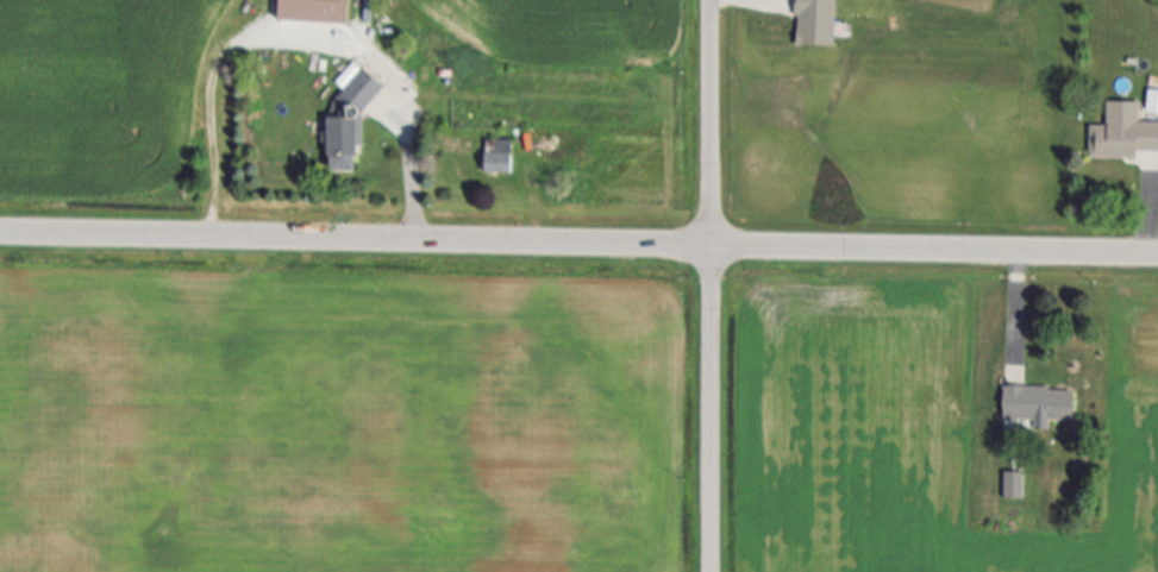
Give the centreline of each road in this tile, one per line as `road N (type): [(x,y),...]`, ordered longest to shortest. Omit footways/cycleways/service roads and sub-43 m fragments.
road 1 (secondary): [(1157,255),(0,233)]
road 2 (residential): [(712,571),(712,246)]
road 3 (residential): [(712,246),(711,0)]
road 4 (residential): [(211,237),(209,89)]

